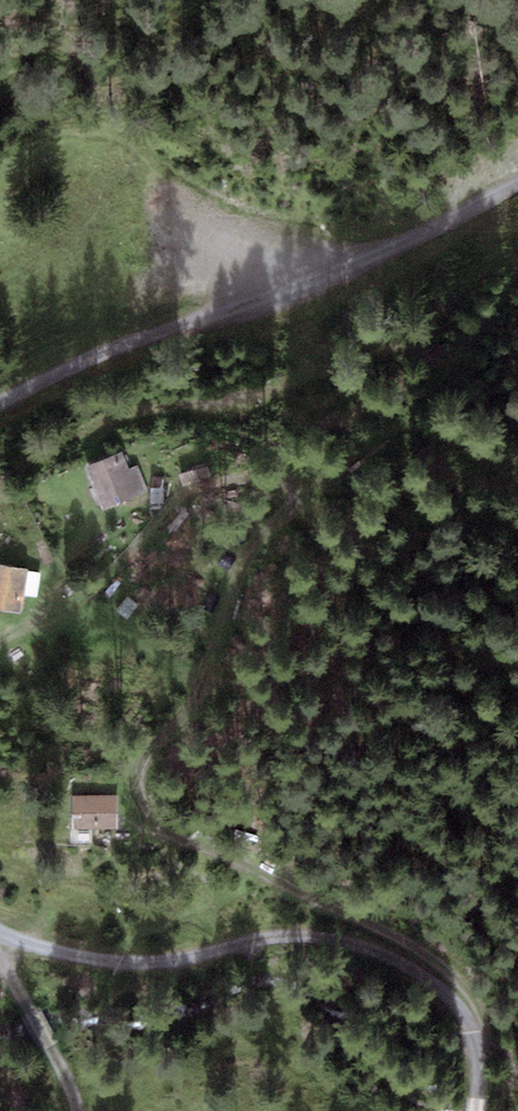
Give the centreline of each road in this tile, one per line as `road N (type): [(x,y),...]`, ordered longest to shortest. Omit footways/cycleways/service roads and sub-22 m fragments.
road 1 (track): [(390,431),(277,523),(236,570),(194,695),(148,748),(139,787),(147,815),(172,835),(392,934),(461,981),(482,1021),(482,1050),(517,1069)]
road 2 (track): [(0,935),(68,958),(153,965),(259,937),(311,937),(363,948),(399,963),(458,1010),(482,1050),(477,1110)]
road 3 (track): [(517,182),(362,258),(66,369),(0,405)]
road 4 (track): [(273,390),(209,407),(114,416),(23,462),(0,484)]
road 5 (track): [(0,641),(75,607),(127,565),(160,522),(180,473)]
road 6 (track): [(79,1110),(60,1061),(0,957)]
road 7 (track): [(194,695),(165,658),(75,607)]

